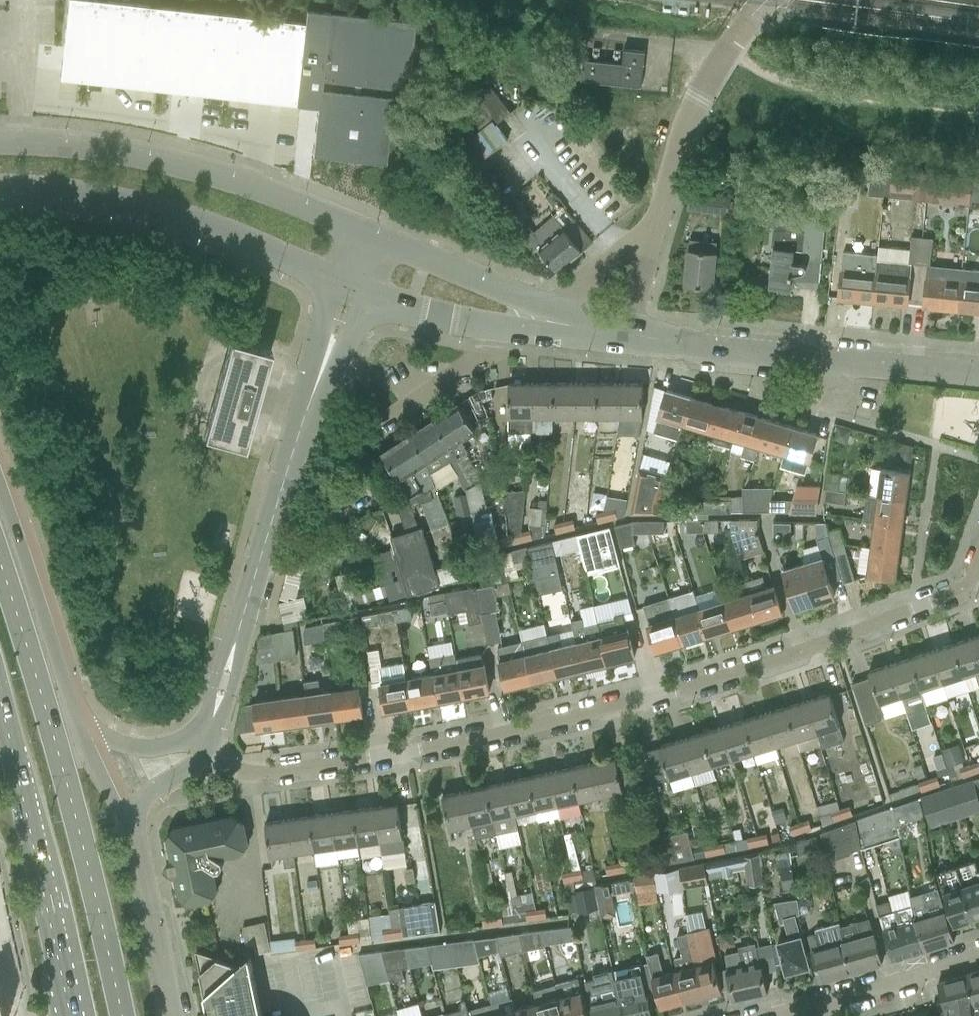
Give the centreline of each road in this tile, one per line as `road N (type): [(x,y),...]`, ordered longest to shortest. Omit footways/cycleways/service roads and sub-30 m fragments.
road 1 (residential): [(978,574),(961,594),(890,624),(483,742),(245,778),(216,765),(202,743)]
road 2 (tertiary): [(202,743),(221,710),(263,546),(354,288)]
road 3 (primary): [(121,1015),(56,745),(0,563)]
road 4 (tertiary): [(373,243),(197,168),(51,142),(0,144)]
road 5 (tertiary): [(0,190),(116,201),(187,219),(354,288)]
road 6 (tertiary): [(978,379),(737,356),(626,333)]
road 7 (primary): [(0,697),(72,1015)]
road 8 (tertiary): [(91,741),(0,480)]
road 9 (unclassified): [(655,228),(698,97),(768,0)]
road 10 (residential): [(779,1015),(978,958)]
road 11 (tertiary): [(173,1015),(130,817)]
road 12 (tertiary): [(556,323),(527,302),(373,243)]
road 13 (residential): [(374,413),(479,367),(494,330)]
road 14 (tertiary): [(354,288),(441,320),(494,330)]
road 15 (unclassified): [(655,228),(582,282),(556,323)]

